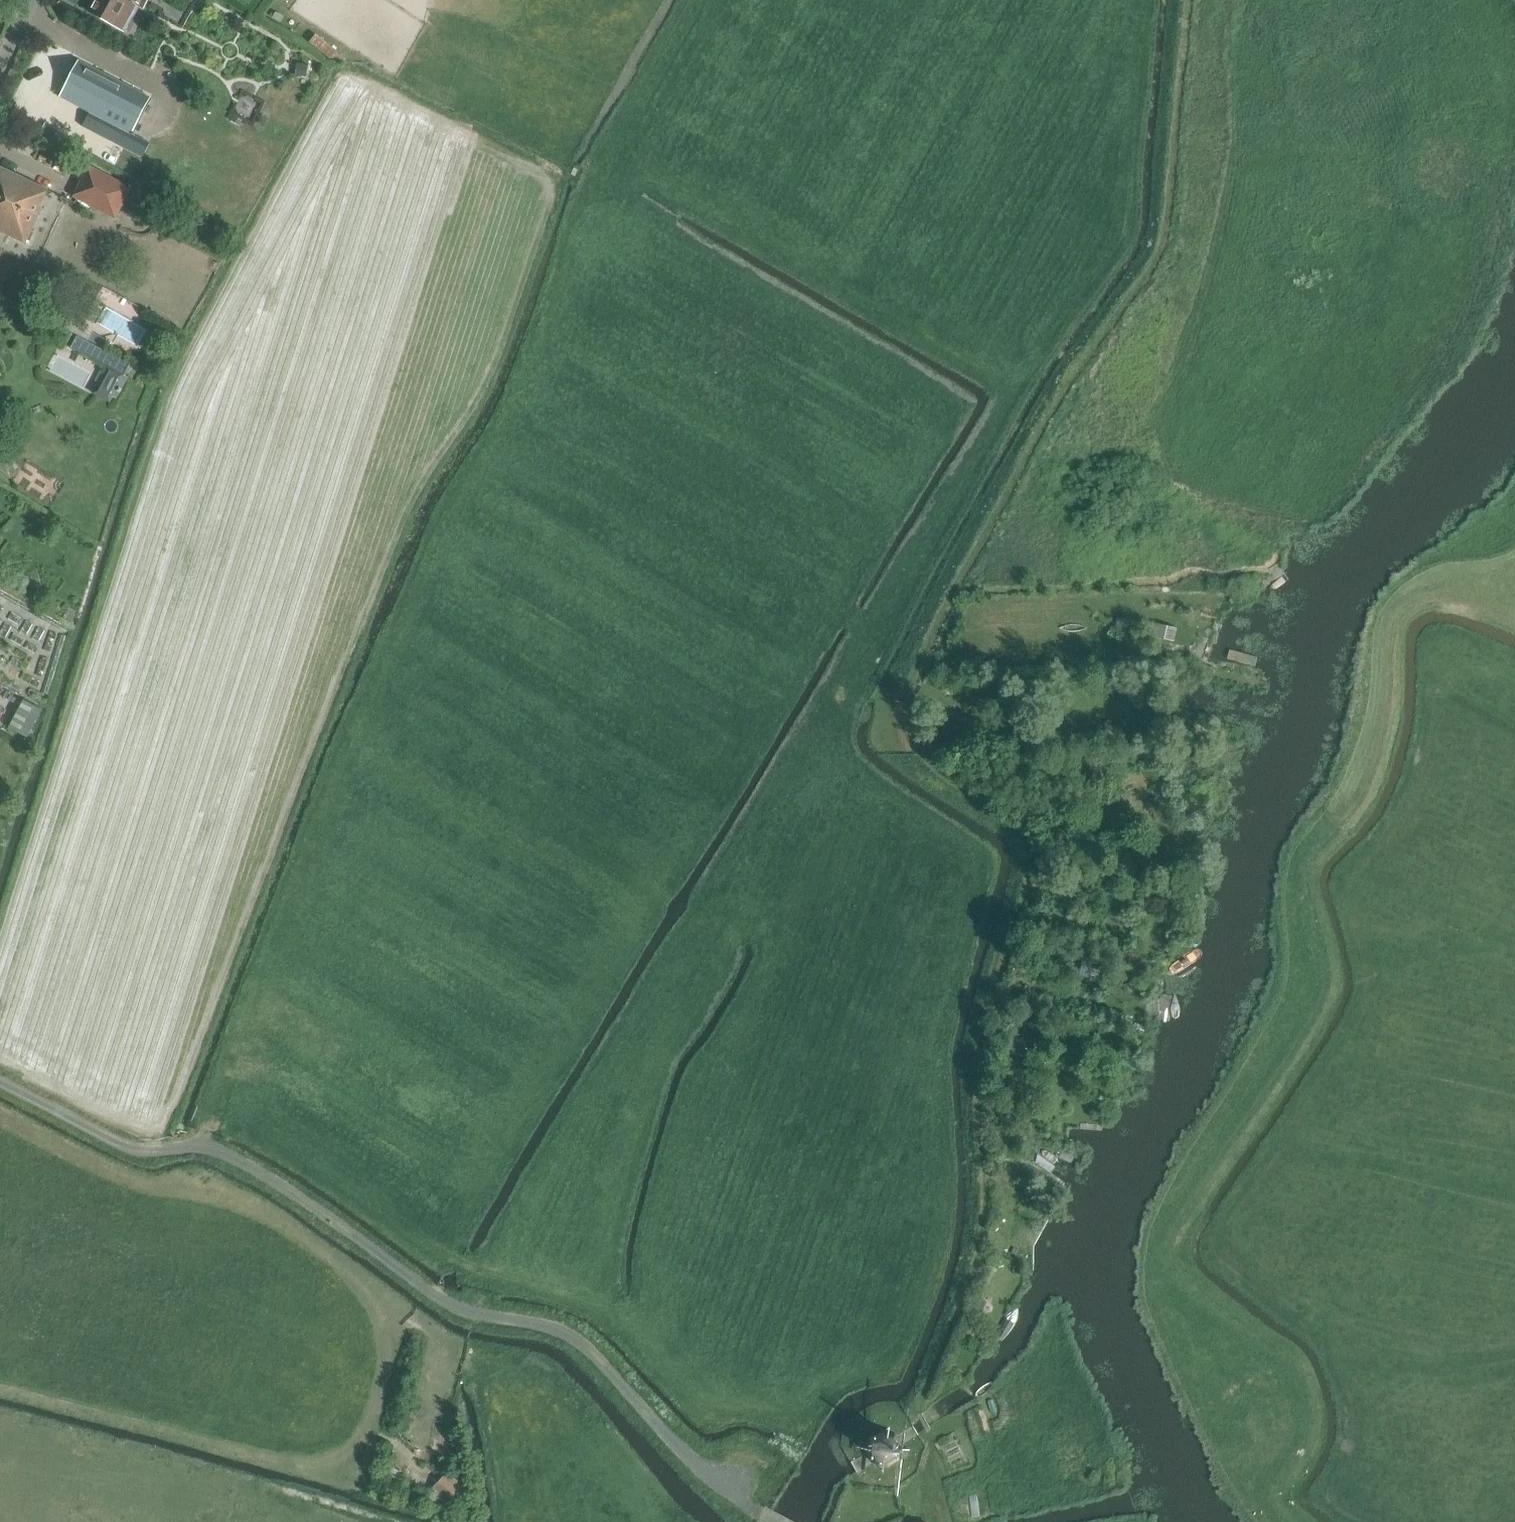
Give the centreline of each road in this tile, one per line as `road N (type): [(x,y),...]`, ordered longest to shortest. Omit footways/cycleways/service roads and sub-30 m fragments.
road 1 (track): [(0,1080),(124,1147),(193,1145),(246,1164),(445,1300),(577,1335),(699,1466),(775,1521)]

